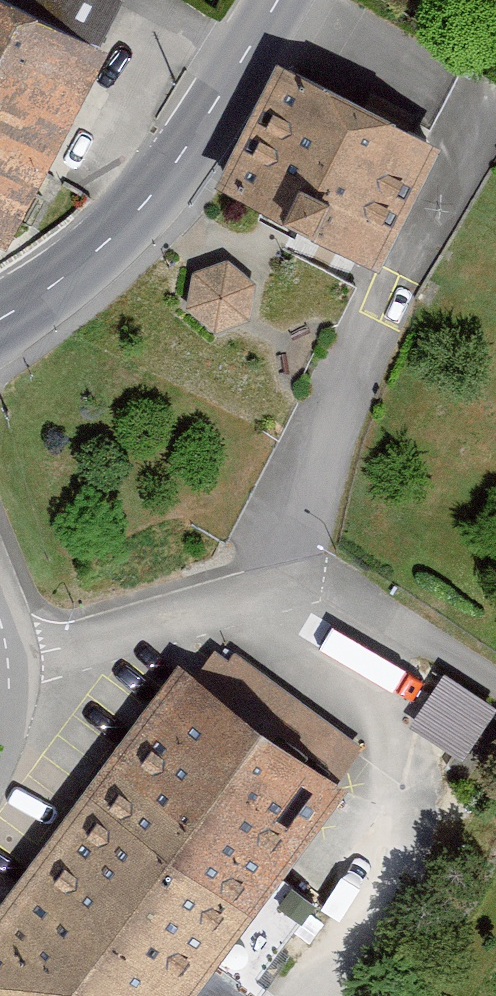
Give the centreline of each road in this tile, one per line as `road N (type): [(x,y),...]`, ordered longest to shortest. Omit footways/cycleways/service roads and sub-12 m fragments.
road 1 (residential): [(483,108),(246,597)]
road 2 (secondary): [(0,321),(158,195),(280,0)]
road 3 (residential): [(495,678),(332,577),(246,597)]
road 4 (residential): [(246,597),(0,655)]

